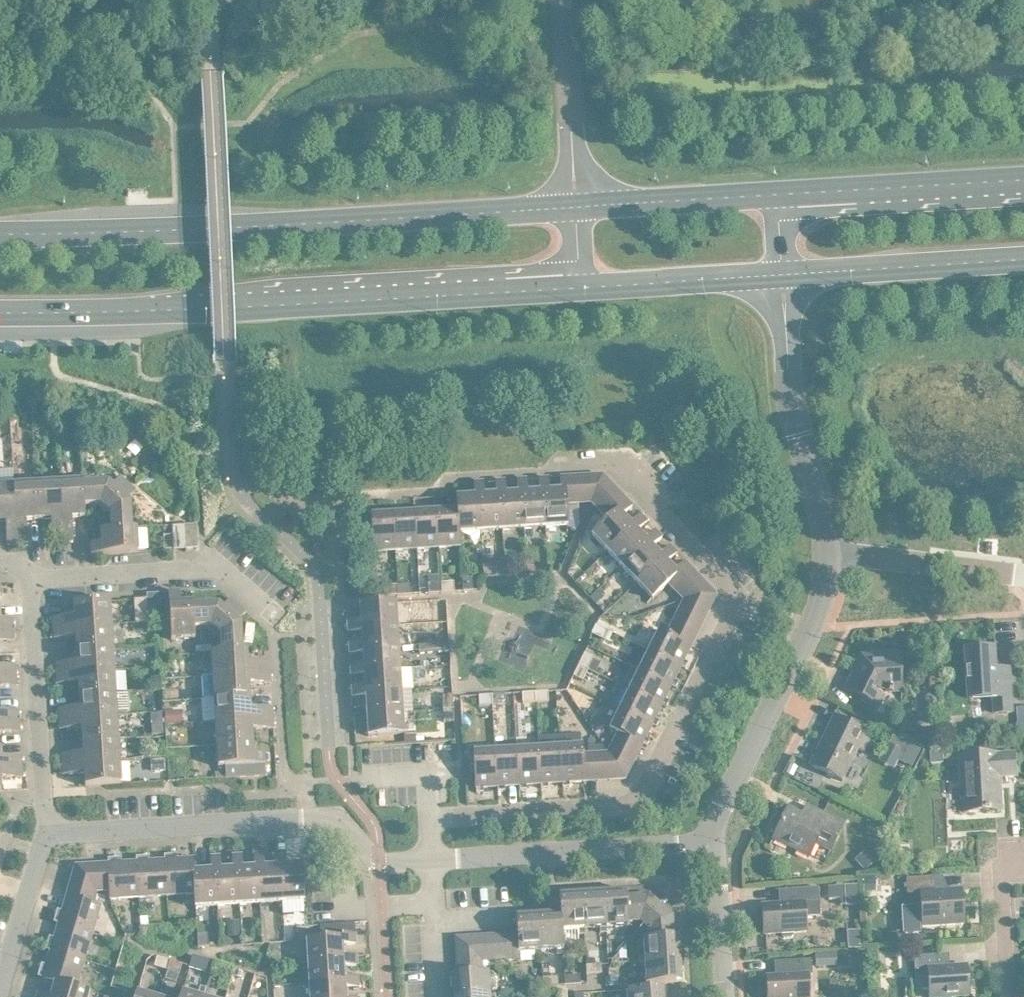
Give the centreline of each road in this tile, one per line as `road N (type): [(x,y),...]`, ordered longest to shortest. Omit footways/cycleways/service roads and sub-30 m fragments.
road 1 (residential): [(437,809),(632,798),(655,777),(740,603),(732,573),(621,459)]
road 2 (secondary): [(0,303),(586,282)]
road 3 (secondary): [(580,192),(0,221)]
road 4 (tertiary): [(440,853),(388,855),(353,818),(314,809),(78,826),(57,835)]
road 5 (tertiary): [(721,835),(841,550)]
road 6 (tertiary): [(841,550),(799,400),(789,268)]
road 7 (residential): [(57,835),(43,783),(34,553)]
road 8 (tertiary): [(721,835),(440,853)]
road 9 (residential): [(34,553),(55,567),(217,561),(281,617)]
road 10 (secondary): [(1023,169),(786,181)]
road 11 (secondary): [(789,268),(1023,253)]
road 12 (secondary): [(786,181),(580,192)]
road 13 (secondary): [(586,282),(789,268)]
road 14 (tertiary): [(580,192),(568,0)]
road 15 (residential): [(1023,569),(841,550)]
road 16 (tertiary): [(57,835),(42,853),(2,996)]
road 17 (residential): [(730,996),(721,835)]
road 18 (residential): [(1011,996),(1005,873),(1023,856)]

